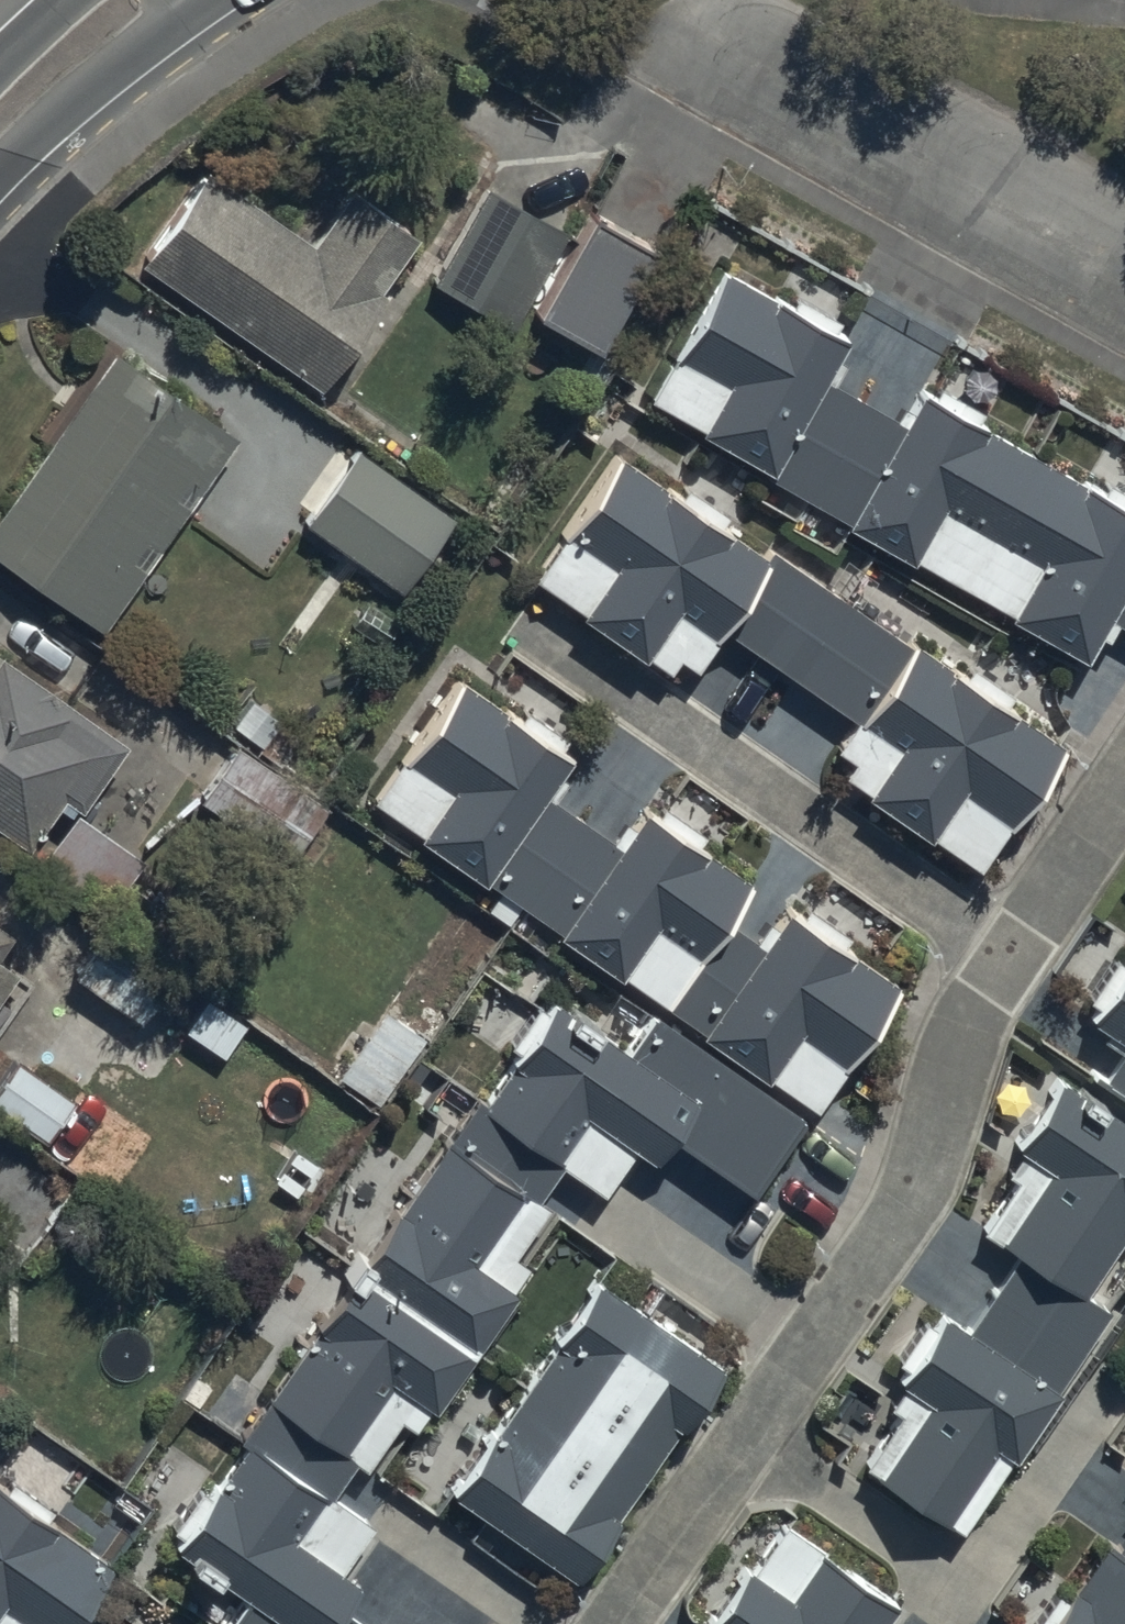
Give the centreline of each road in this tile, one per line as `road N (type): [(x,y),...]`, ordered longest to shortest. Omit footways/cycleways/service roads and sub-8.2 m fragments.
road 1 (residential): [(616,1623),(912,1201),(979,988),(998,962)]
road 2 (residential): [(998,962),(586,673)]
road 3 (residential): [(1124,284),(698,43)]
road 4 (residential): [(998,962),(1124,776)]
road 5 (secondary): [(105,0),(0,105)]

